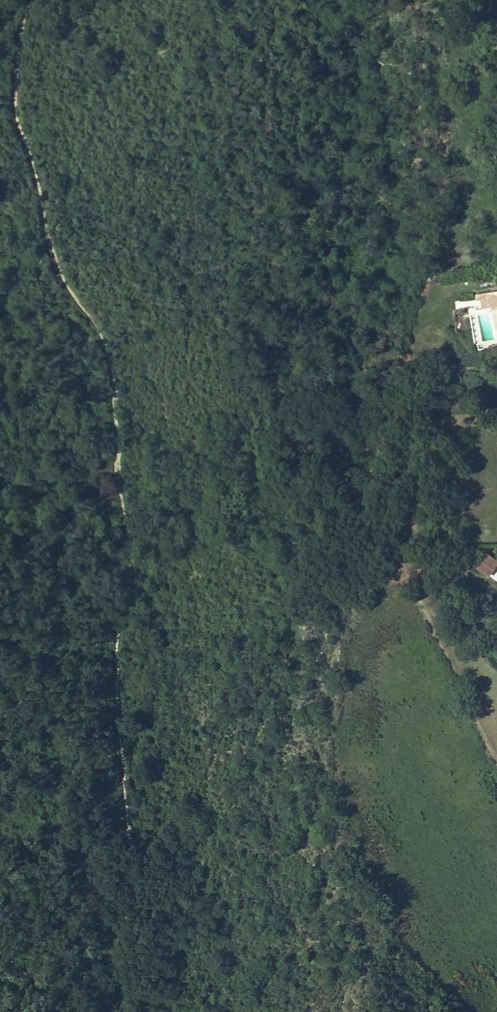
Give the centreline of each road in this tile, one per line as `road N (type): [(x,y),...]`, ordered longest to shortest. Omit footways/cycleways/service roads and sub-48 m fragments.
road 1 (track): [(139,1011),(120,938),(128,845),(118,726),(130,567),(107,333),(63,280),(16,106),(13,64),(30,0)]

